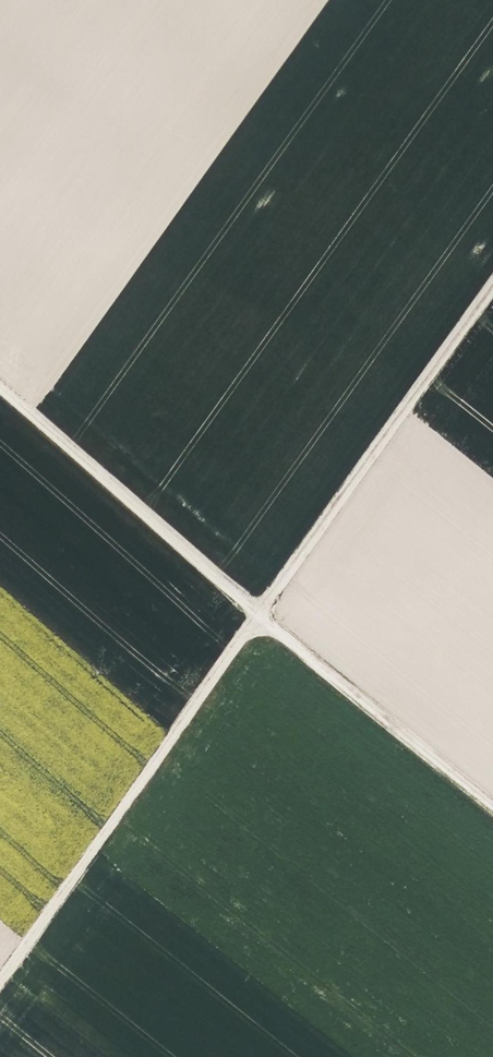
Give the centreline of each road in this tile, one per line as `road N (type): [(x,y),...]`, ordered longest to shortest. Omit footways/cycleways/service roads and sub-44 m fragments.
road 1 (track): [(492,288),(0,977)]
road 2 (track): [(0,388),(492,806)]

